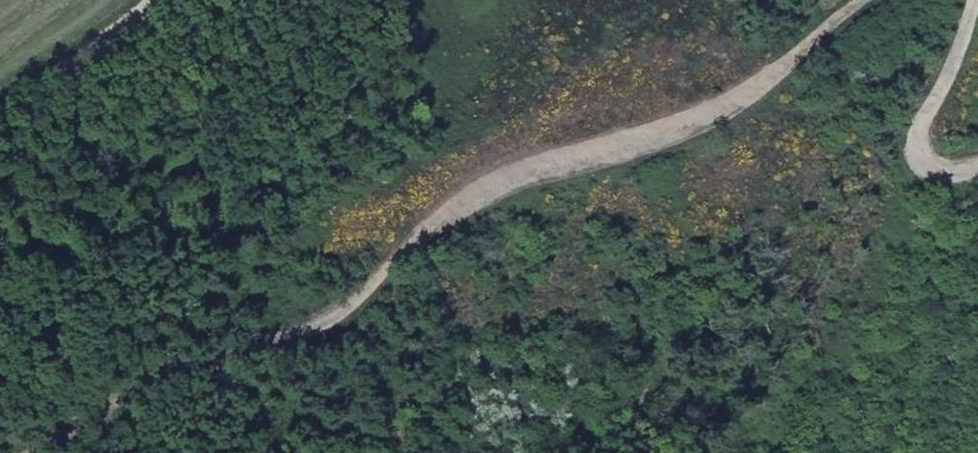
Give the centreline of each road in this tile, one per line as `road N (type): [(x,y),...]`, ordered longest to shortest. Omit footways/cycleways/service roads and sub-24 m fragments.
road 1 (track): [(863,0),(732,106),(635,150),(486,197),(420,235),(323,327),(120,397),(26,452)]
road 2 (track): [(976,0),(959,59),(917,138),(918,161),(939,173),(977,163)]
road 3 (track): [(0,101),(126,24),(149,0)]

